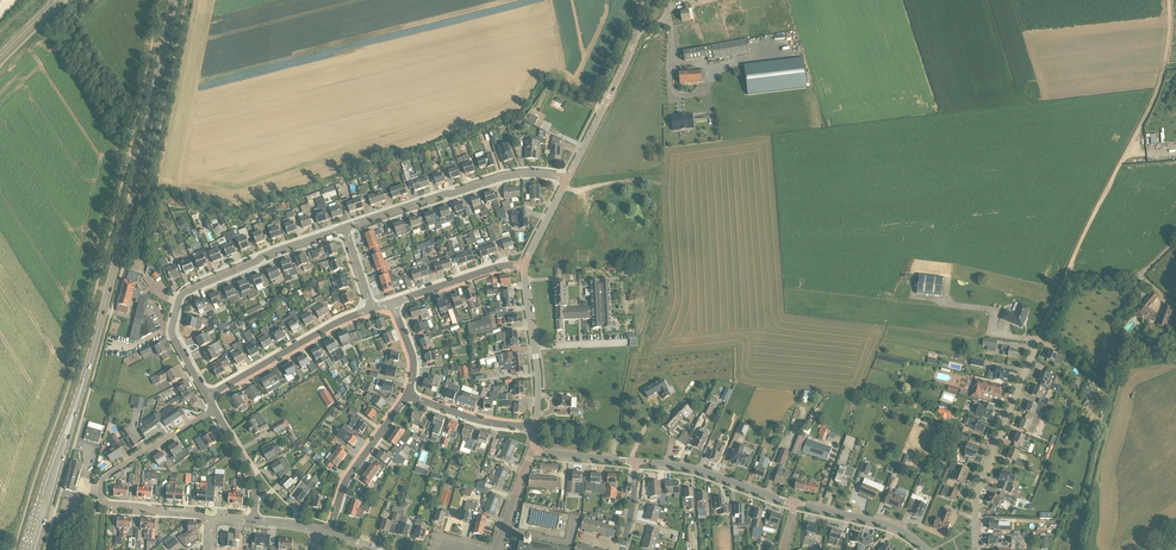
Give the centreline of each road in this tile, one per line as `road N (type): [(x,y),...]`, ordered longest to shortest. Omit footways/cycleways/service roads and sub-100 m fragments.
road 1 (primary): [(86,374),(173,0)]
road 2 (track): [(1068,275),(1153,104),(1170,0)]
road 3 (residential): [(208,396),(173,334),(180,297),(344,227)]
road 4 (residential): [(212,522),(109,503),(102,484),(215,409)]
road 5 (residential): [(975,549),(983,474),(1053,308)]
road 6 (residential): [(344,227),(516,175),(567,180)]
road 7 (primary): [(86,374),(25,549)]
road 8 (residential): [(208,396),(370,310)]
road 9 (primary): [(38,549),(86,374)]
road 10 (tertiary): [(567,180),(639,29)]
road 11 (tertiary): [(796,503),(696,469),(636,462)]
road 12 (tertiary): [(535,428),(539,379),(525,266)]
road 13 (residential): [(331,533),(349,476),(406,395)]
road 14 (unclassified): [(1053,308),(1068,275),(1139,275),(1175,241)]
road 15 (tertiary): [(927,549),(885,523),(796,503)]
road 16 (residential): [(393,303),(489,269),(525,266)]
road 17 (residential): [(535,428),(467,417),(406,395)]
road 18 (residential): [(254,520),(252,476),(215,409)]

